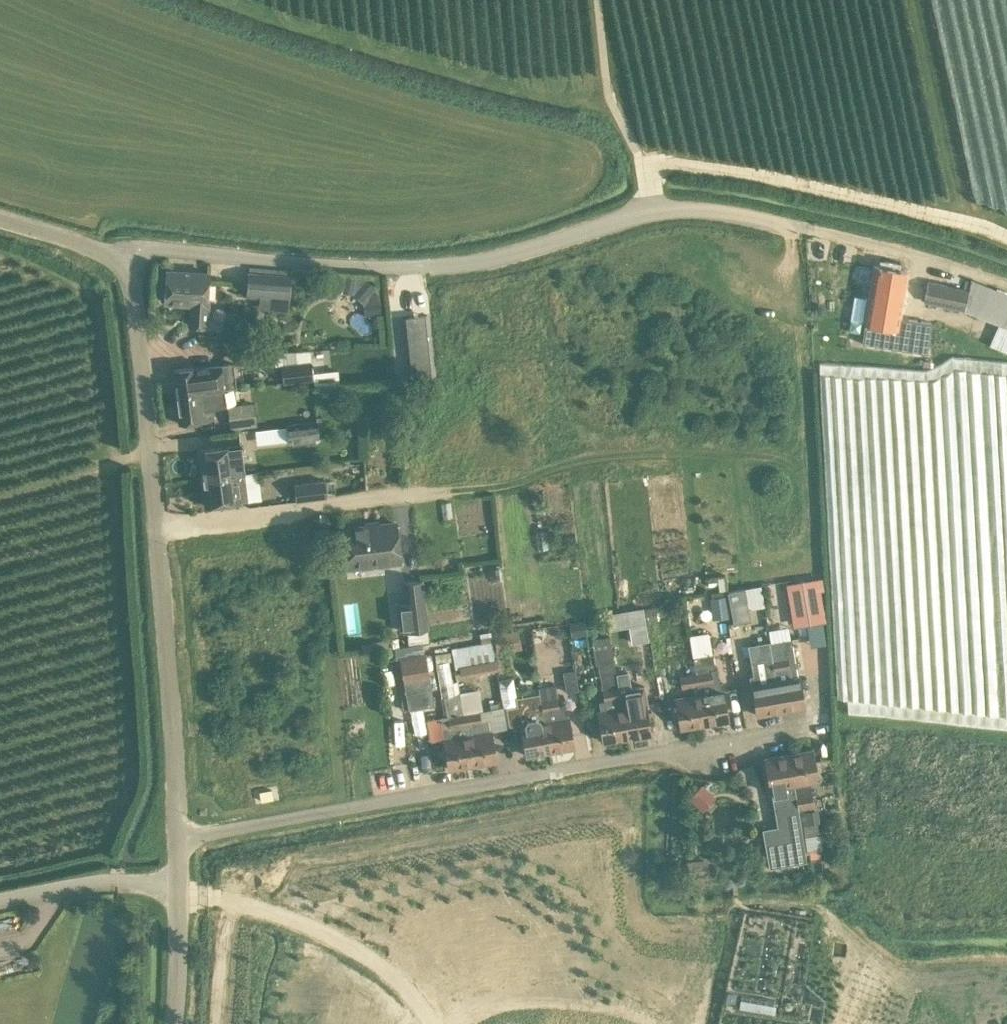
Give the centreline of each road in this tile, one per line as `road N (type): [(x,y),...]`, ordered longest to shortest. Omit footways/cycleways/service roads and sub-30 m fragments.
road 1 (residential): [(121,259),(136,252),(361,266),(483,261),(653,210),(741,215),(811,230)]
road 2 (residential): [(177,840),(822,723)]
road 3 (tertiary): [(177,840),(157,526)]
road 4 (residential): [(157,526),(446,492)]
road 5 (tertiary): [(157,526),(136,285),(121,259)]
road 6 (track): [(653,210),(646,168),(608,98),(596,0)]
road 7 (unknown): [(461,1023),(492,1007),(546,1000),(654,1023)]
road 8 (tertiary): [(174,1023),(177,840)]
road 9 (tertiary): [(121,259),(0,219)]
road 10 (track): [(563,465),(512,485),(446,492)]

